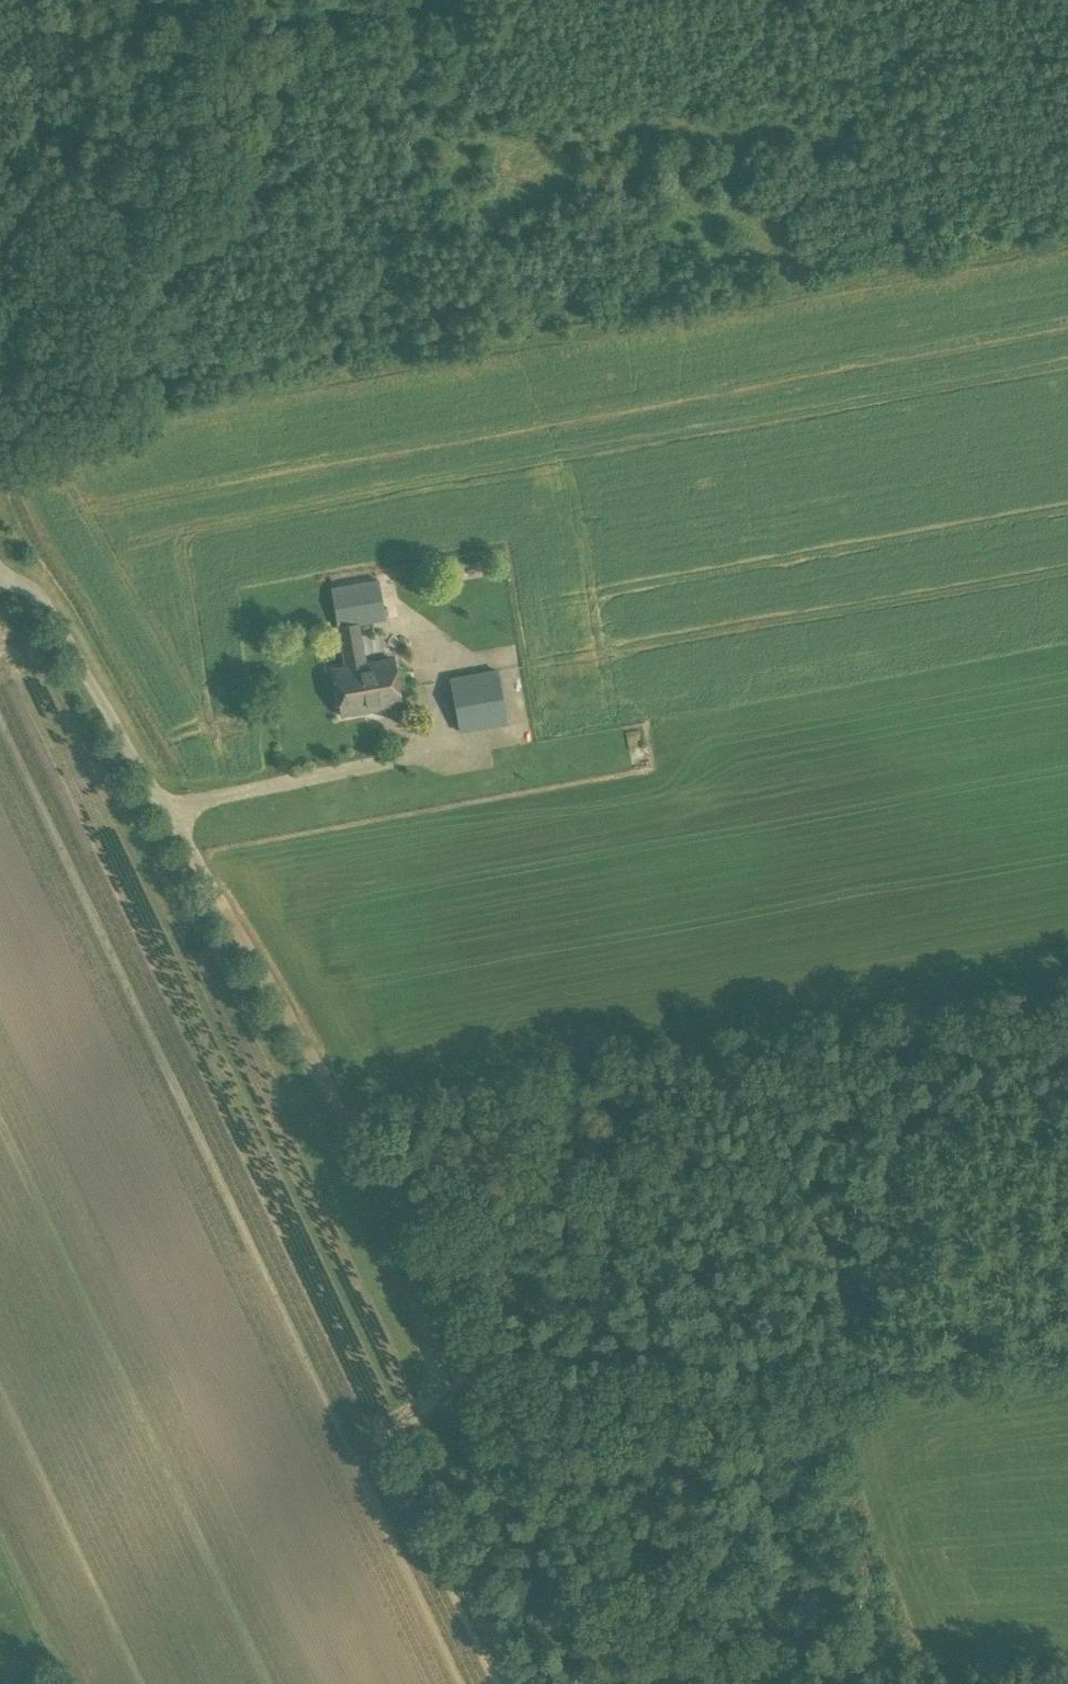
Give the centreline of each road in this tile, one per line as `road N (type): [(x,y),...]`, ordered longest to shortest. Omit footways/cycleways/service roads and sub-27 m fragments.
road 1 (track): [(669,1683),(46,602),(0,583)]
road 2 (track): [(0,344),(64,307),(115,209),(159,154),(209,13),(237,0)]

